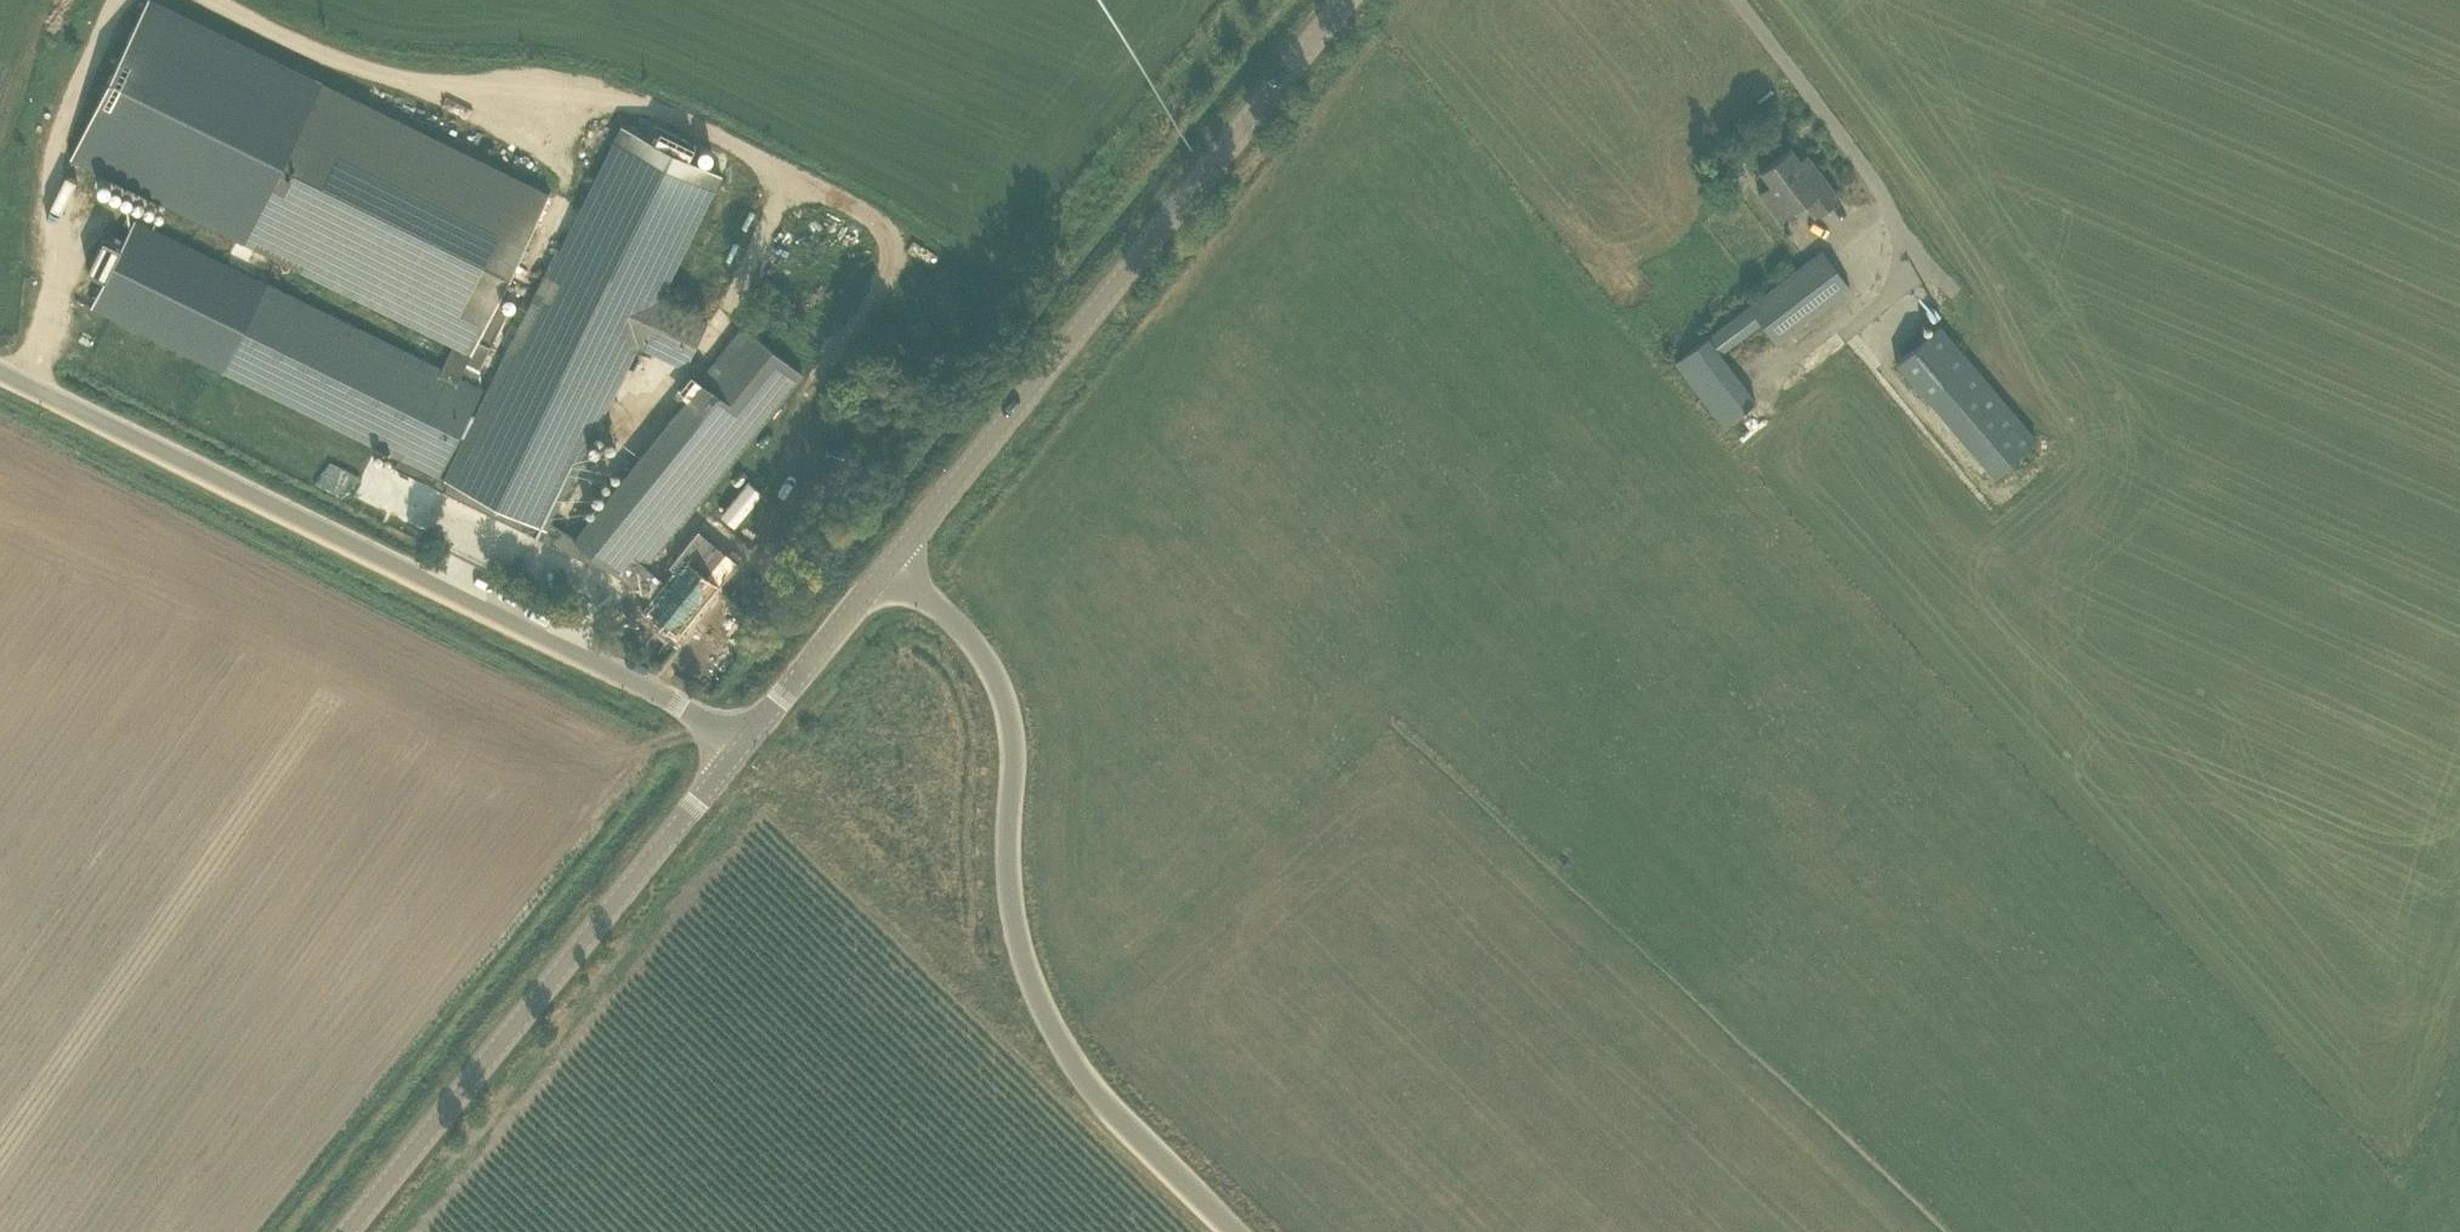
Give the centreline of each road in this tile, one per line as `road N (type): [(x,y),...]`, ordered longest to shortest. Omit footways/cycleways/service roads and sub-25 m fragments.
road 1 (unclassified): [(738,750),(676,702),(0,372)]
road 2 (tertiary): [(1235,1231),(1094,1091),(1052,1029),(1021,949),(1012,899),(1009,711),(965,632),(889,563)]
road 3 (tertiary): [(889,563),(1347,0)]
road 4 (track): [(263,1231),(651,752),(702,724)]
road 5 (tertiary): [(343,1231),(738,750)]
road 6 (tertiary): [(738,750),(889,563)]

